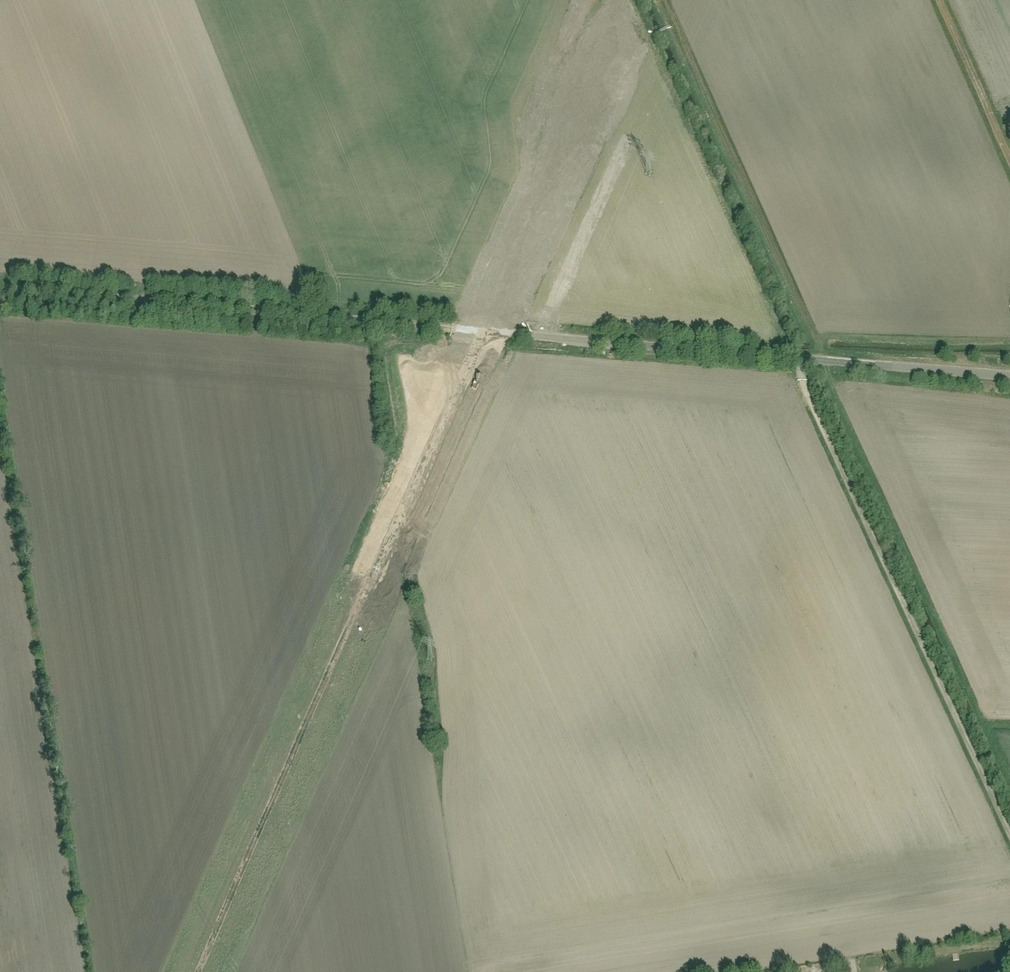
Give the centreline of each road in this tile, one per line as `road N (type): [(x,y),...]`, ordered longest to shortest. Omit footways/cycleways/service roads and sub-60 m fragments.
road 1 (unclassified): [(1009,378),(0,286)]
road 2 (track): [(1009,836),(803,386),(802,360)]

